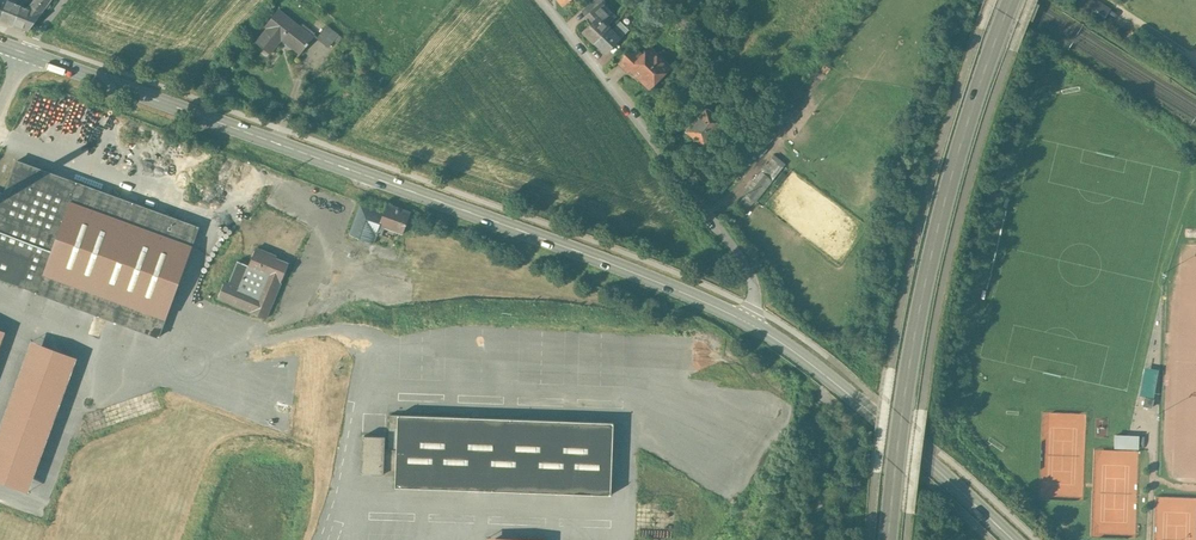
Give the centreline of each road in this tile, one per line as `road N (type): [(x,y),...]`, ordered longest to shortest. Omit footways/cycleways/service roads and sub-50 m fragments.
road 1 (primary): [(746,321),(26,53)]
road 2 (primary): [(888,539),(911,353),(939,224),(1011,0)]
road 3 (unclassified): [(746,321),(756,296),(744,262),(542,0)]
road 4 (primary): [(1013,539),(836,379),(746,321)]

